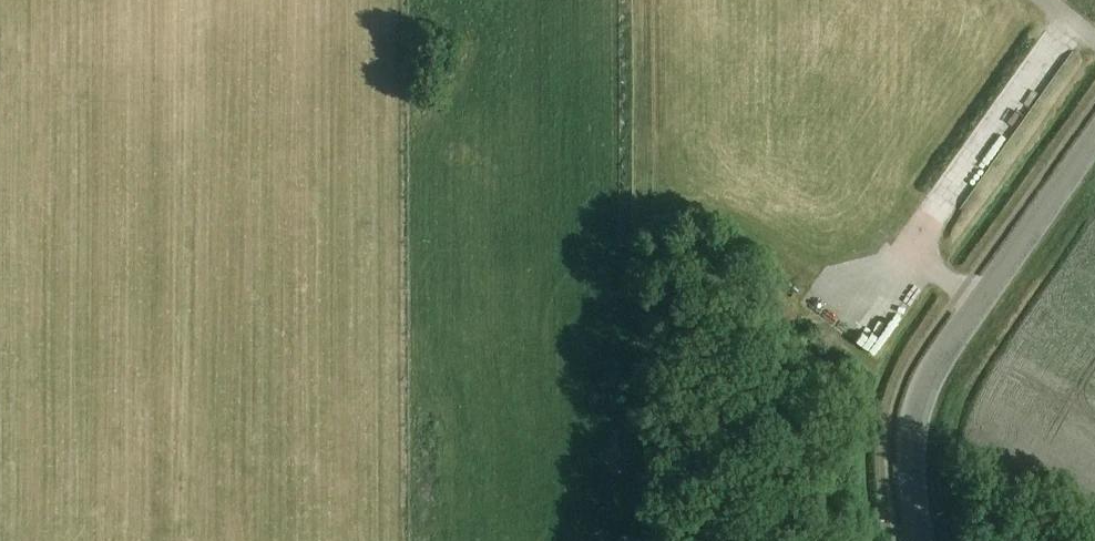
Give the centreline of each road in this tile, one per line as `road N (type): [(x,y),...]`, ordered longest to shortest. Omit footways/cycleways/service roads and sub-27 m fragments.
road 1 (tertiary): [(920,540),(915,420),(930,378),(1094,139)]

